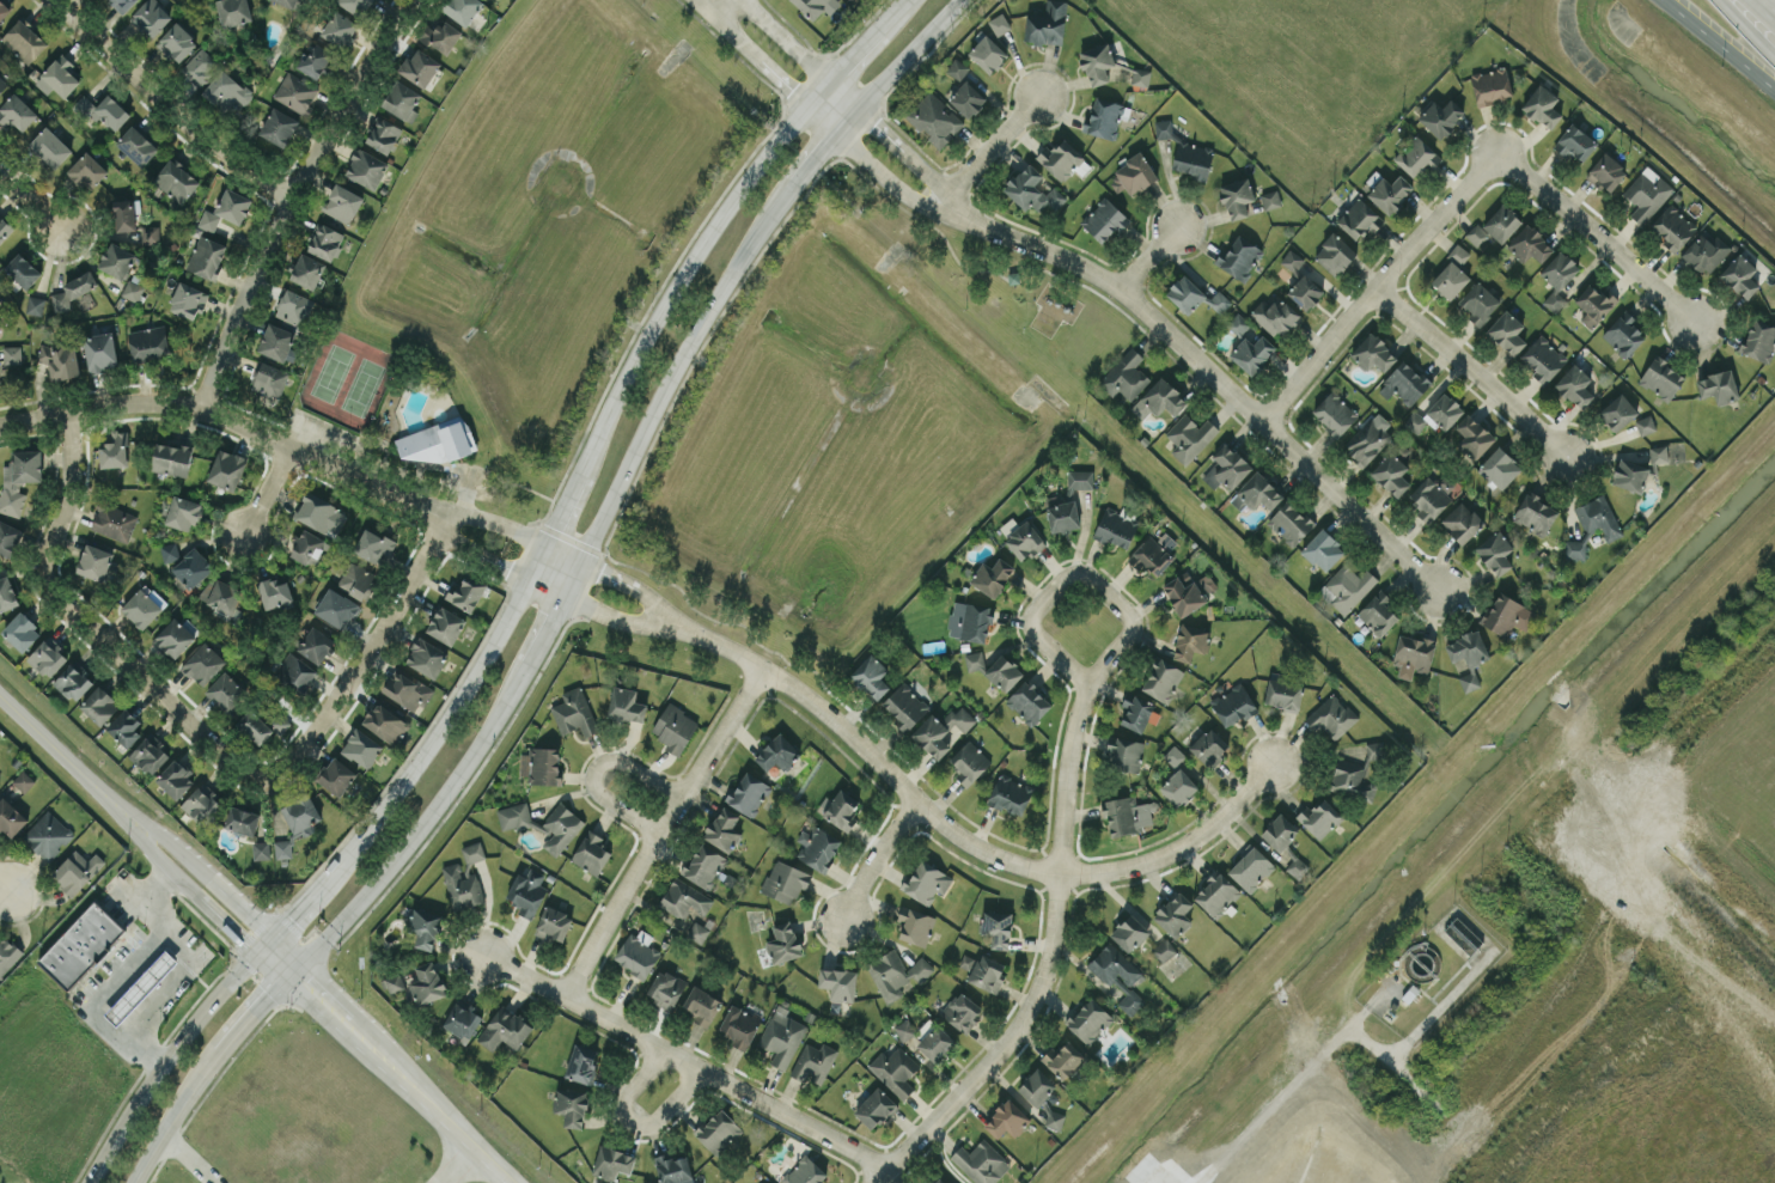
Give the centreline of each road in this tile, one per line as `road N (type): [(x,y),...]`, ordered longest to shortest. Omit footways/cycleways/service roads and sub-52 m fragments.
road 1 (residential): [(693,629),(803,694),(965,840),(1031,867),(1108,871),(1171,853),(1275,763)]
road 2 (secondary): [(580,560),(655,403),(785,189),(962,0)]
road 3 (secondary): [(906,0),(762,158),(689,262),(543,542)]
road 4 (residential): [(1438,594),(1124,292),(1061,255),(993,230)]
road 5 (residential): [(1059,872),(1085,681),(1132,622),(1088,575),(1072,572),(1035,609),(1031,623),(1085,681)]
road 6 (residential): [(0,424),(144,398),(212,403),(289,449),(441,517)]
road 7 (residential): [(68,410),(65,513),(47,553),(50,587),(237,769),(264,773)]
road 8 (residential): [(883,1175),(486,955)]
road 9 (residential): [(212,403),(239,311),(287,203),(407,0)]
road 10 (residential): [(765,669),(566,996)]
road 11 (residential): [(697,0),(890,184),(993,230)]
road 12 (secondary): [(526,577),(464,689),(323,882)]
road 13 (secondary): [(372,883),(478,743),(562,596)]
road 14 (residential): [(993,230),(743,0)]
road 15 (residential): [(1261,420),(1484,165)]
road 16 (residential): [(1059,872),(1047,965),(1018,1027),(901,1155)]
road 17 (residential): [(264,773),(280,766),(337,699),(394,615),(441,517)]
road 18 (residential): [(288,970),(510,1182)]
road 19 (residential): [(62,0),(287,203)]
road 20 (secondary): [(262,944),(147,1083),(90,1182)]
road 21 (residential): [(1484,165),(1506,156),(1695,322)]
road 22 (residential): [(1377,288),(1566,455)]
road 23 (residential): [(0,698),(146,835)]
road 24 (residential): [(661,833),(603,797),(593,770),(623,762),(682,801)]
road 25 (residential): [(660,1050),(621,1106),(627,1121),(649,1124),(699,1072)]
road 26 (residential): [(255,938),(257,926),(185,856),(158,831),(146,835)]
road 27 (secondary): [(132,1182),(221,1051)]
road 28 (residential): [(934,209),(1041,93)]
road 29 (residential): [(146,835),(146,844),(245,938),(255,938)]
road 30 (residential): [(917,800),(846,917)]
road 31 (residential): [(562,596),(640,622),(693,629)]
road 32 (primary): [(1672,0),(1774,85)]
road 33 (secondary): [(288,970),(372,883)]

